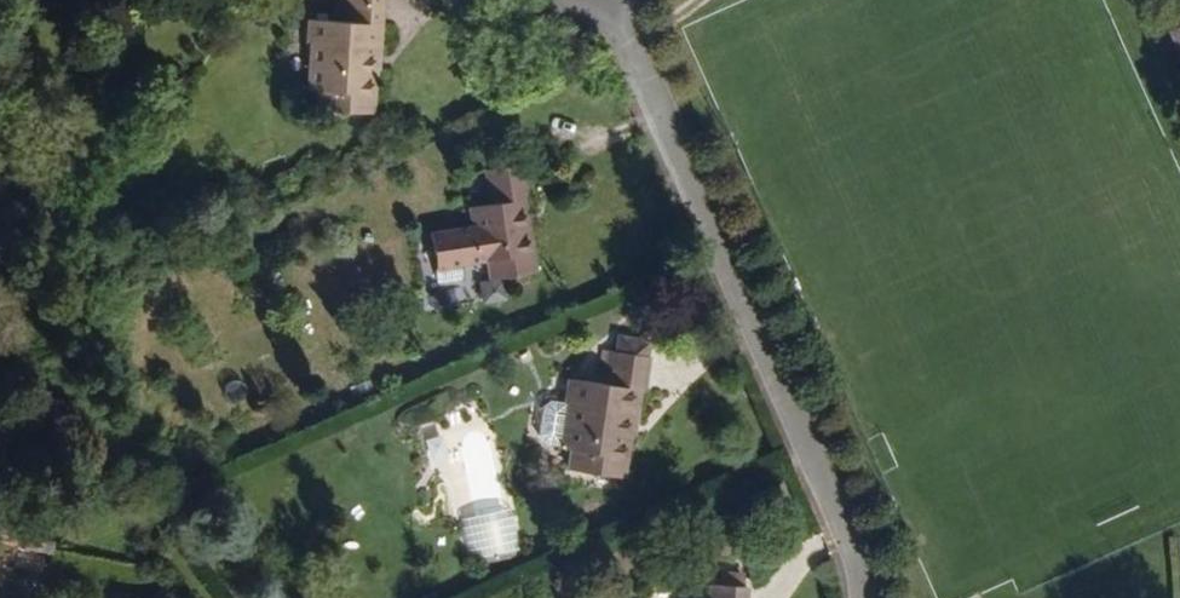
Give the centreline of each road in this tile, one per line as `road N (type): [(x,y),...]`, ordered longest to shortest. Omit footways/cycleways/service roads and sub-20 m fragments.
road 1 (residential): [(856,597),(854,553),(618,0)]
road 2 (track): [(0,303),(199,597)]

